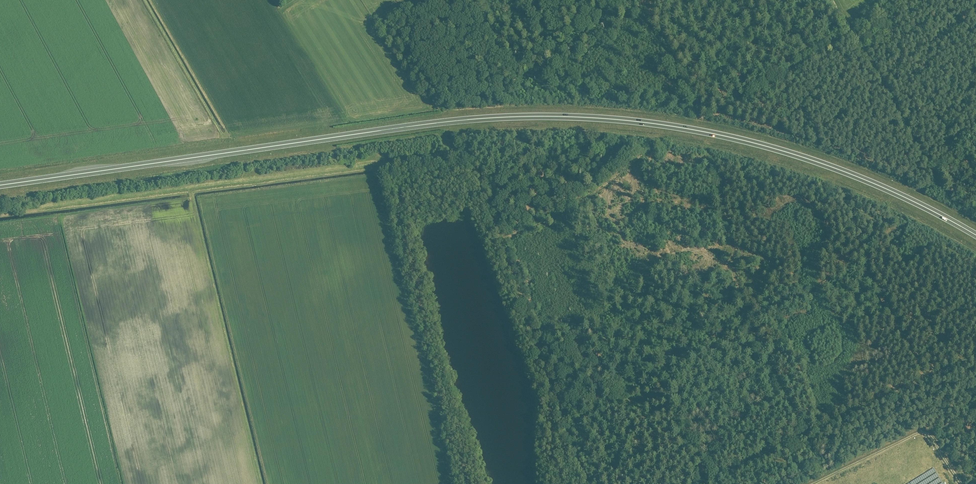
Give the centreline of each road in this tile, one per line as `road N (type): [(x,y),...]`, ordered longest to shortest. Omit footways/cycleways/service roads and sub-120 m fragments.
road 1 (trunk): [(0,186),(424,125),(583,118),(758,144),(860,178),(975,236)]
road 2 (track): [(625,0),(683,80),(701,120),(897,0)]
road 3 (track): [(961,483),(924,433),(814,483)]

